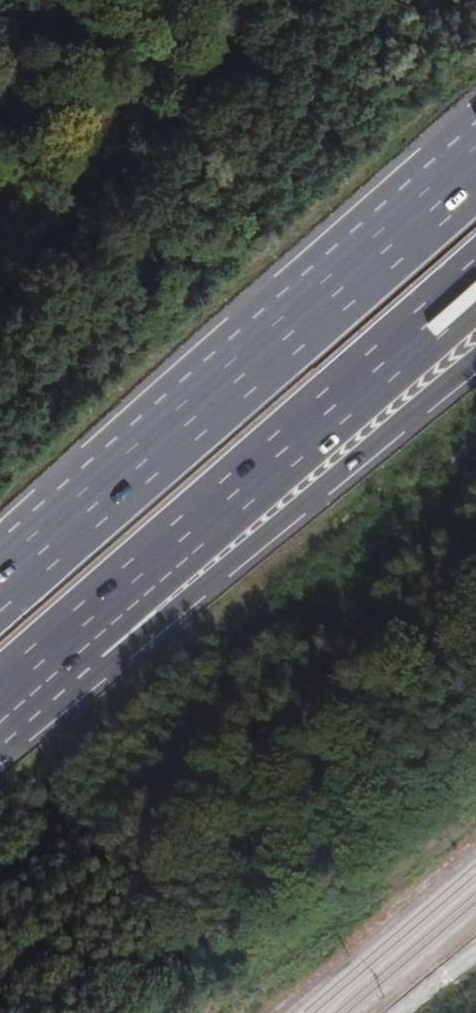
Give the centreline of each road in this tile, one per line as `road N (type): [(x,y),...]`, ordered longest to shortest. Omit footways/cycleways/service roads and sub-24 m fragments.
road 1 (motorway): [(475,166),(0,585)]
road 2 (motorway): [(63,644),(475,279)]
road 3 (motorway): [(63,644),(285,514),(475,361)]
road 4 (track): [(0,305),(277,0)]

